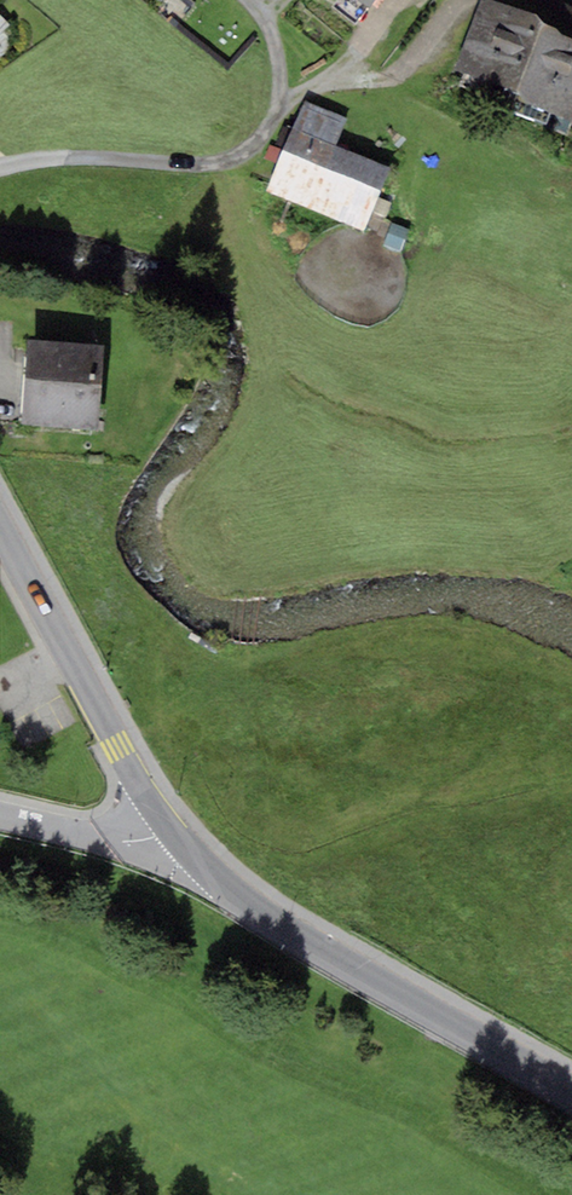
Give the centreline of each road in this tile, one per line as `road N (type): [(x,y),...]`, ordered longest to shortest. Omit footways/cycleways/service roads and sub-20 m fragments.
road 1 (tertiary): [(176,832),(253,905),(571,1089)]
road 2 (tertiary): [(0,517),(176,832)]
road 3 (residential): [(176,832),(123,841),(0,816)]

